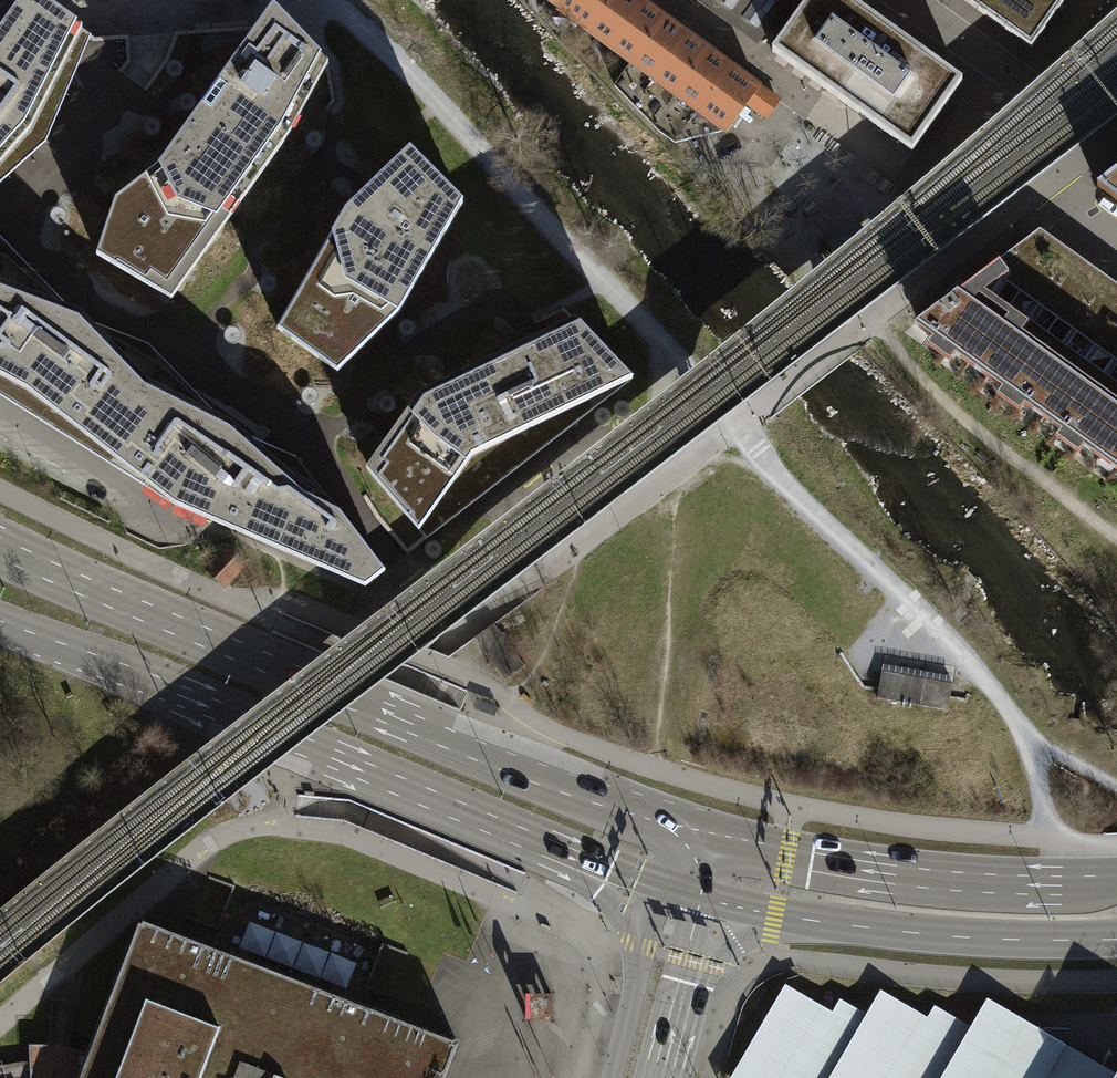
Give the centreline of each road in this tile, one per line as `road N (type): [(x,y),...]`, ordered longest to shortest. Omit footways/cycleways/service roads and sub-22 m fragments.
road 1 (secondary): [(697,833),(513,767),(14,556)]
road 2 (secondary): [(0,622),(538,837)]
road 3 (secondary): [(1116,876),(926,871),(697,833)]
road 4 (secondary): [(774,918),(947,936),(1116,939)]
road 5 (track): [(874,317),(966,425),(1116,536)]
road 6 (residential): [(660,0),(902,179)]
road 7 (residential): [(911,0),(1054,104),(1095,149)]
road 8 (residential): [(0,417),(112,484),(183,541)]
road 9 (unclassified): [(538,837),(625,917),(639,946)]
road 10 (secondary): [(538,837),(665,883)]
road 11 (unclassified): [(639,946),(613,1077)]

